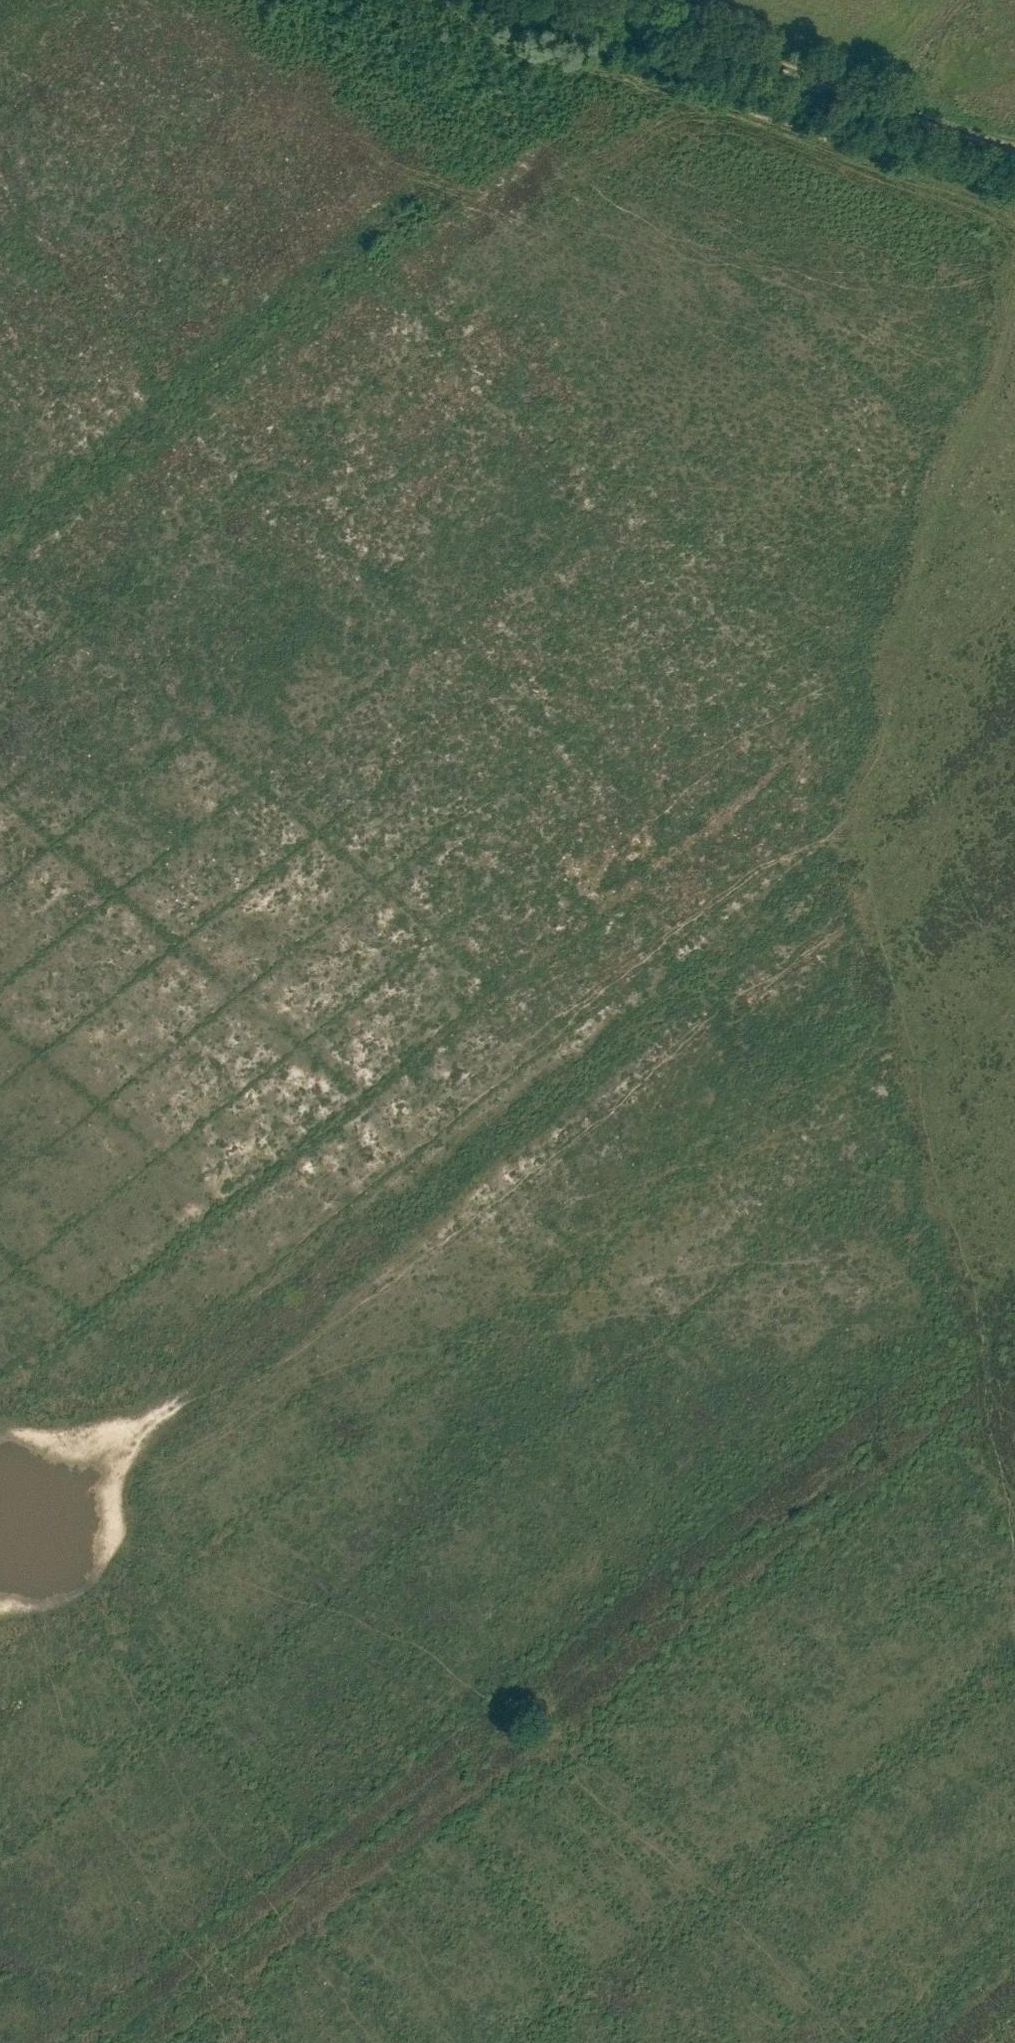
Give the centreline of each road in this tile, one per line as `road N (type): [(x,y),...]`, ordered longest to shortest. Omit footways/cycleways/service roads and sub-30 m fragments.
road 1 (track): [(594,0),(1014,154)]

